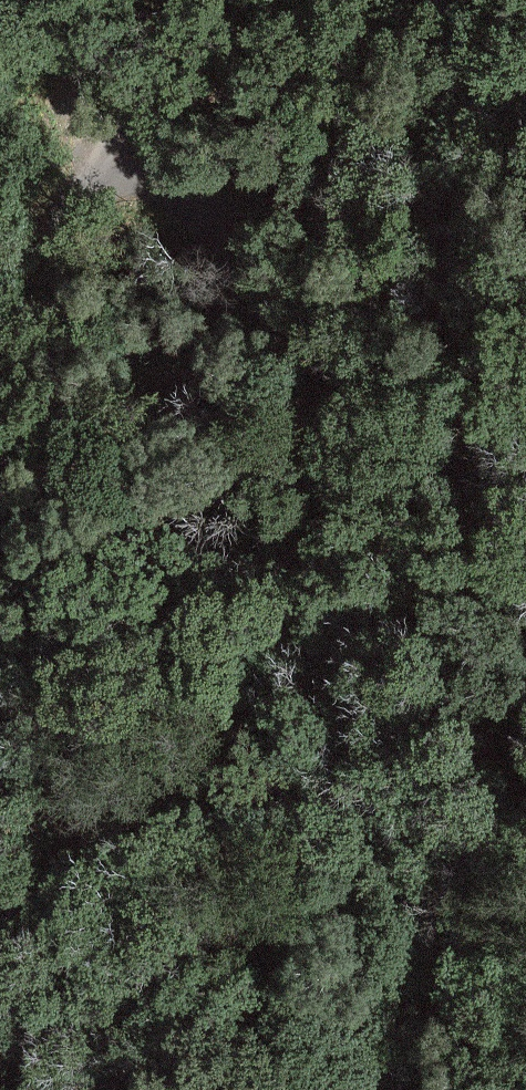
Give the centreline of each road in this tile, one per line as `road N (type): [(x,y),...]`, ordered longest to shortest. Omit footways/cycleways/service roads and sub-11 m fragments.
road 1 (tertiary): [(275,1089),(64,314),(62,234),(86,195),(129,177),(166,182),(216,217),(308,416),(374,528),(525,666)]
road 2 (track): [(180,0),(129,177)]

